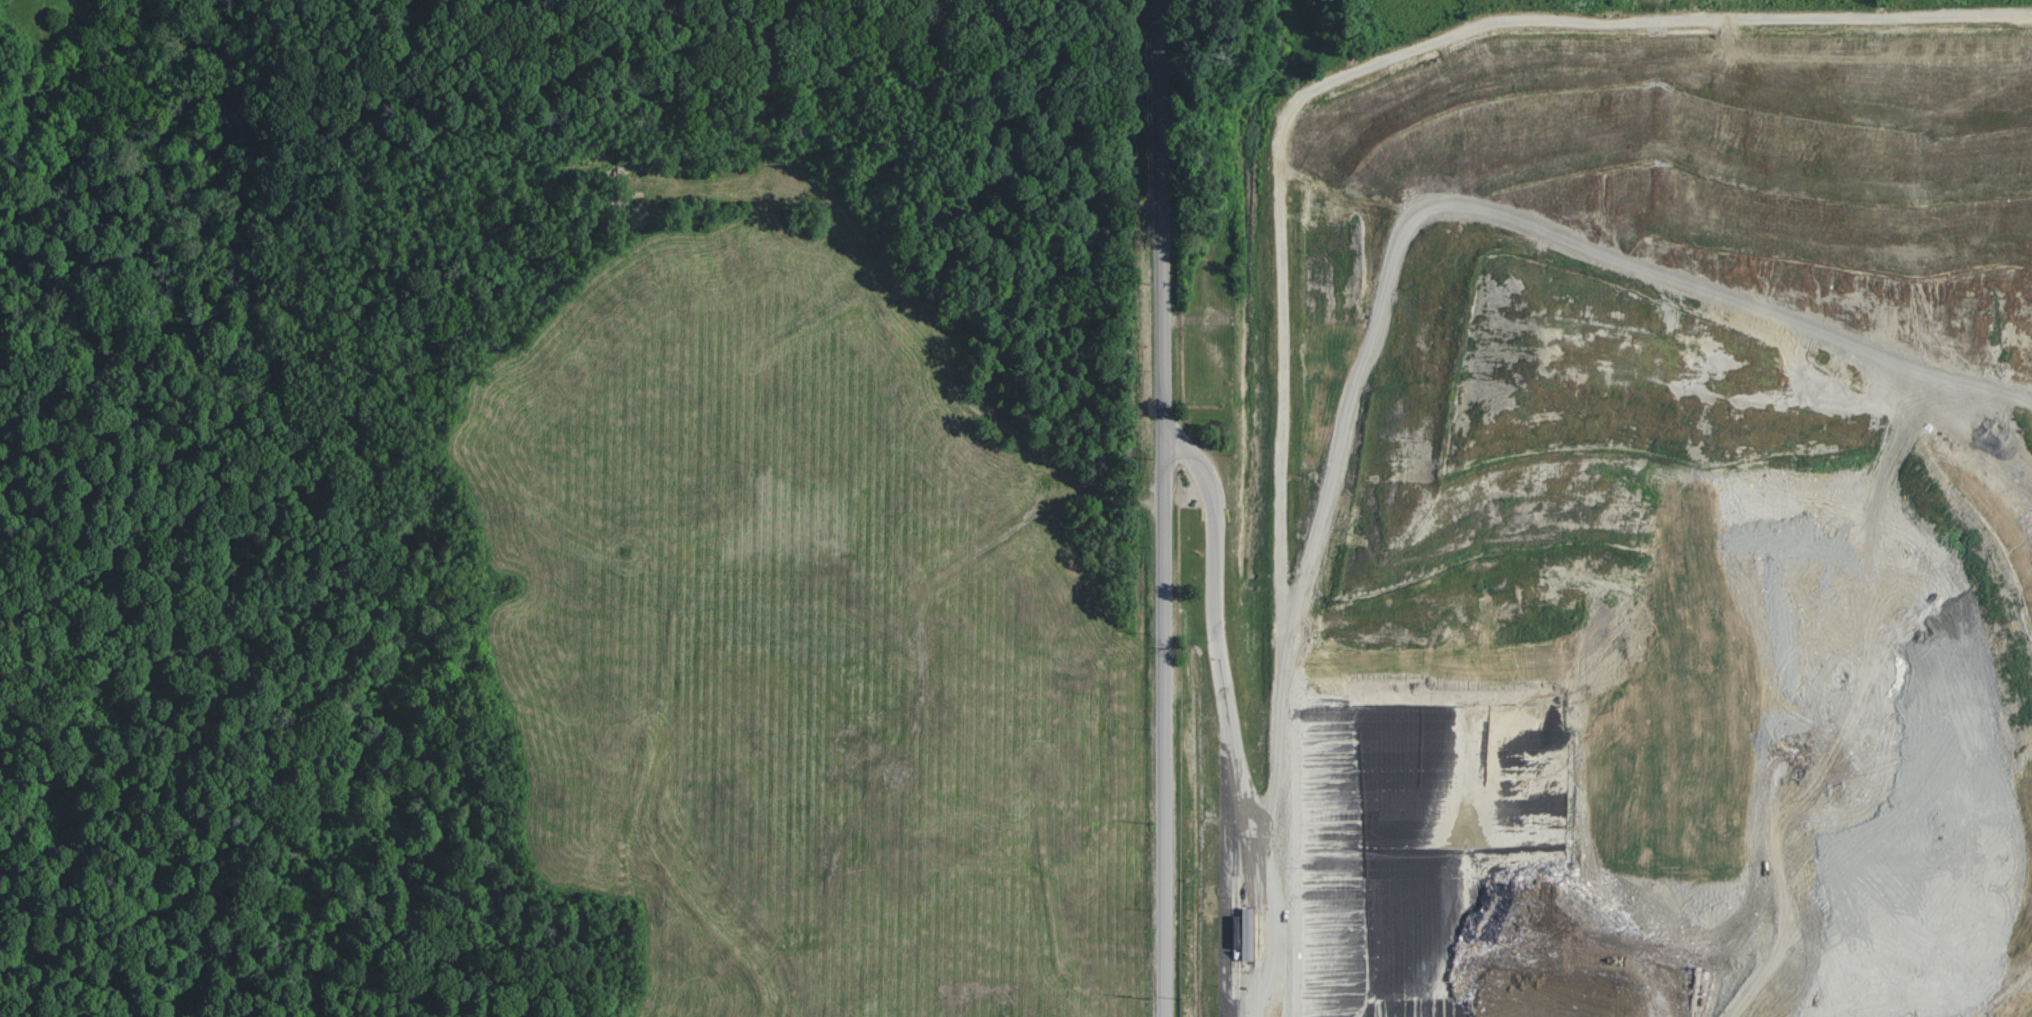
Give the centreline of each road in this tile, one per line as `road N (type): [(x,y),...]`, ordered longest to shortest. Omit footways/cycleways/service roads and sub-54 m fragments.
road 1 (secondary): [(1161,1016),(1157,0)]

